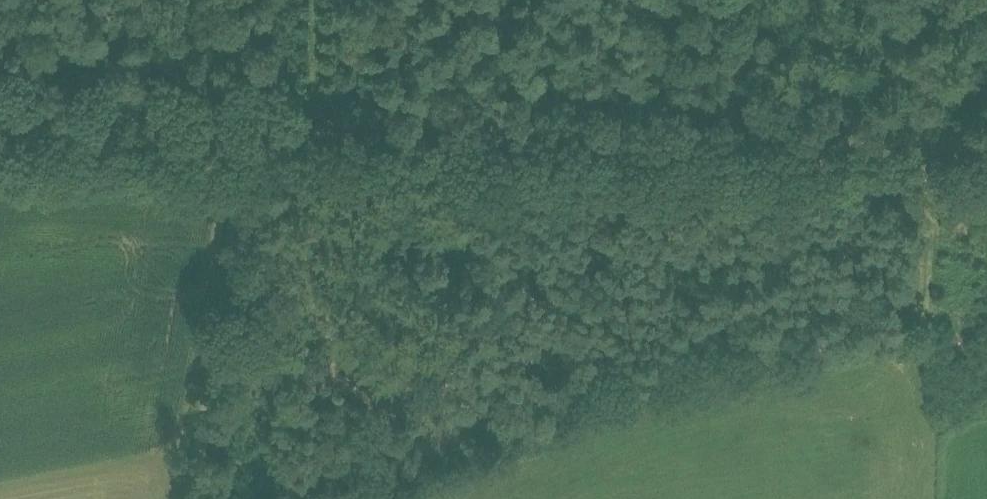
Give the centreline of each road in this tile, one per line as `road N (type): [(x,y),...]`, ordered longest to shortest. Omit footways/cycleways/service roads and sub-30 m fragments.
road 1 (unclassified): [(986,161),(265,148)]
road 2 (unclassified): [(198,498),(265,148)]
road 3 (unclassified): [(265,148),(0,142)]

